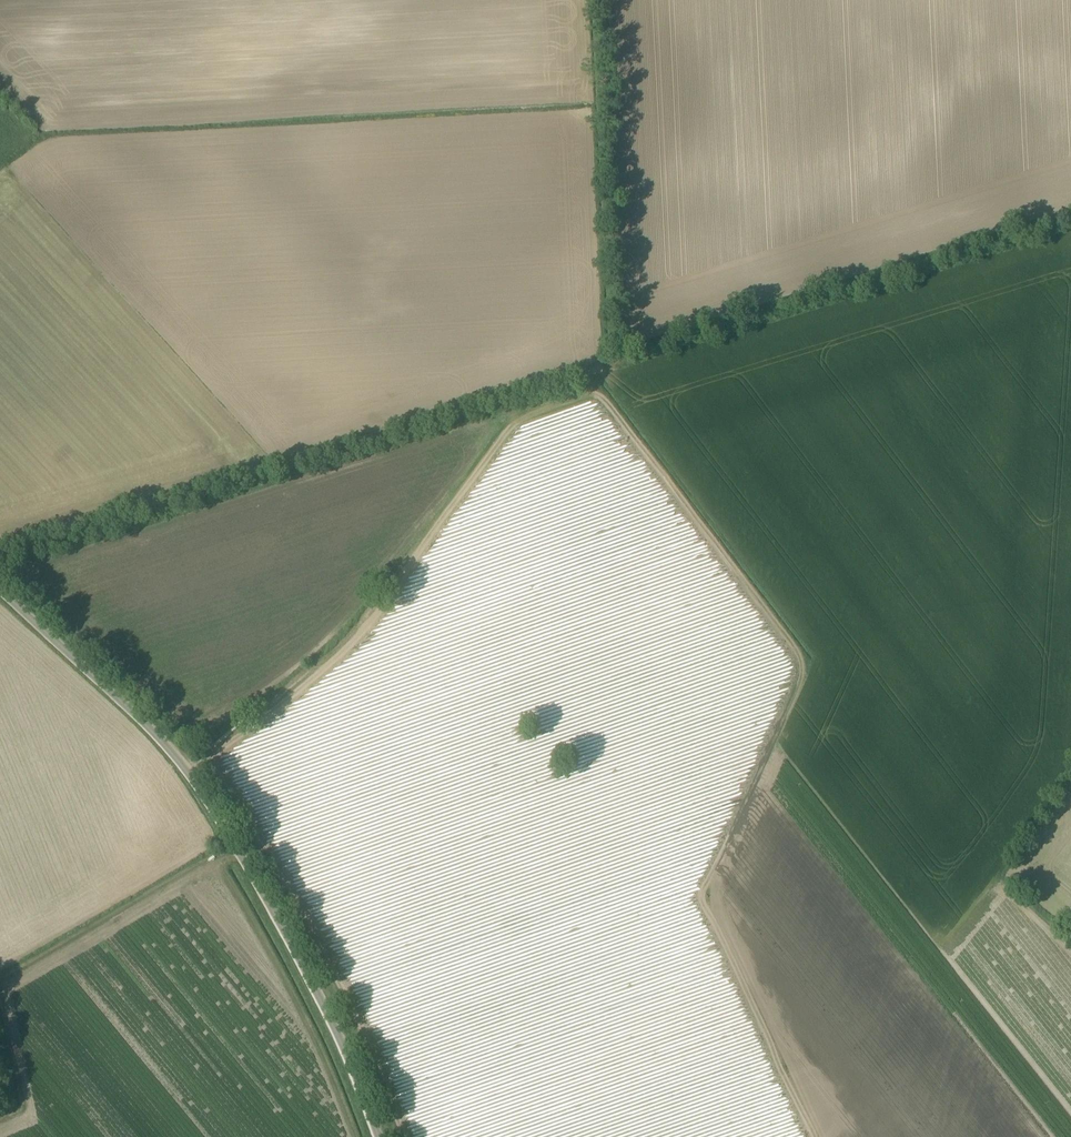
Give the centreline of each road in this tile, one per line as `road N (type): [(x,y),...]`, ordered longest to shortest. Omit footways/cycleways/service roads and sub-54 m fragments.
road 1 (track): [(0,551),(614,367),(647,340),(1070,210)]
road 2 (unclassified): [(388,1136),(347,1027),(203,770),(0,576)]
road 3 (track): [(782,758),(1070,1123)]

